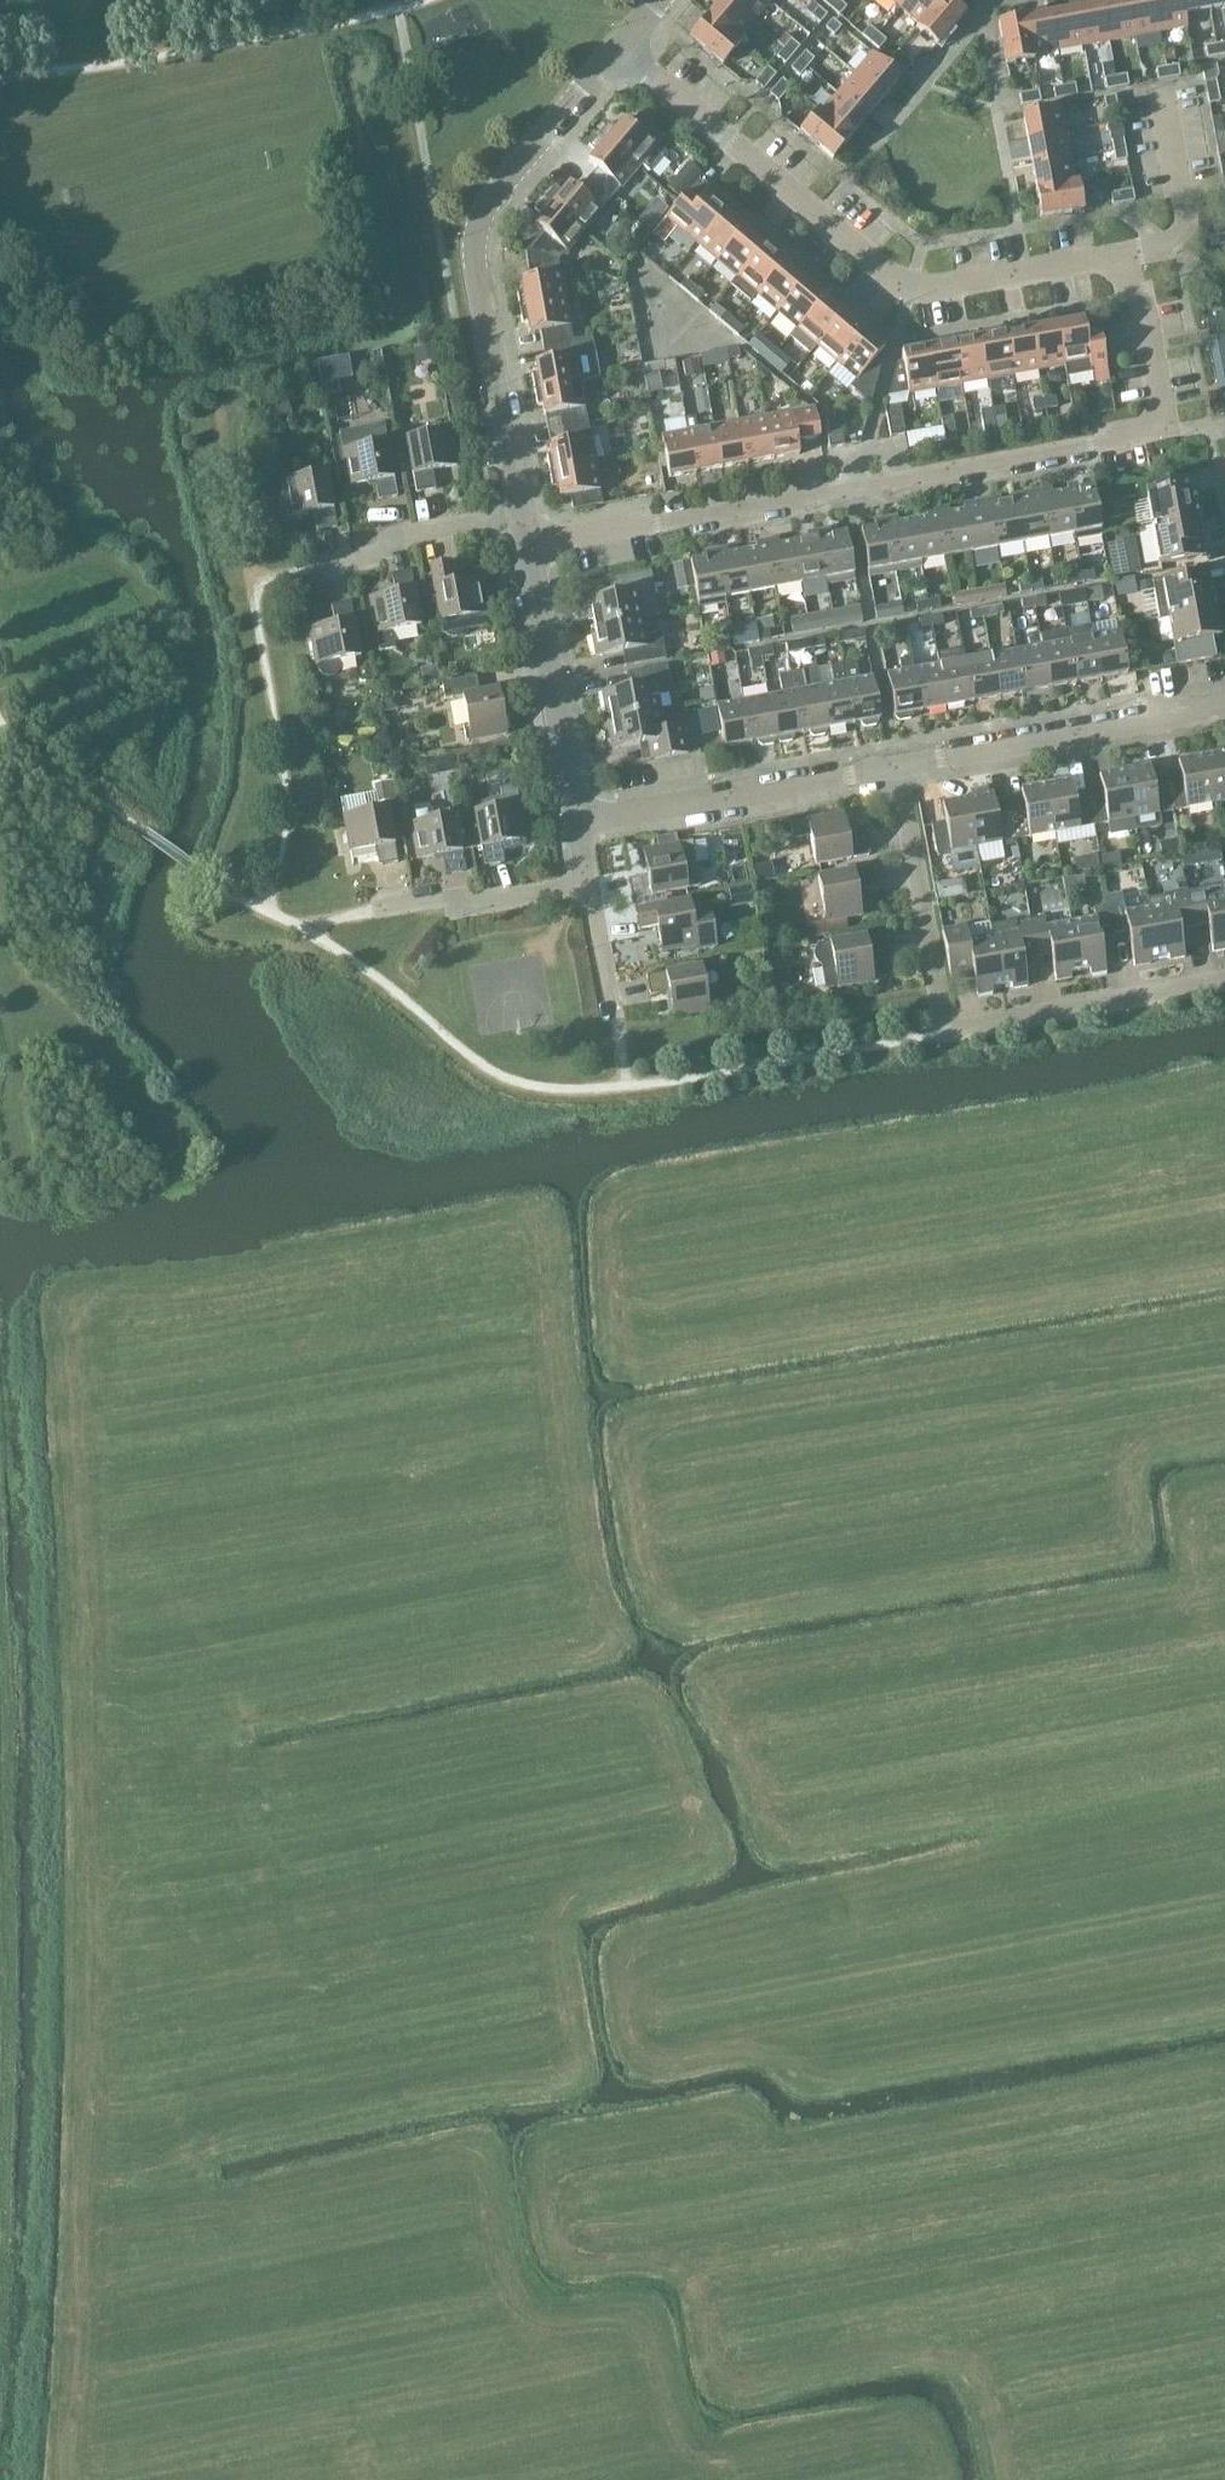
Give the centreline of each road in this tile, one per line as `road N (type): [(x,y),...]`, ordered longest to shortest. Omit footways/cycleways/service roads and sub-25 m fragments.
road 1 (residential): [(1224,1118),(659,1218),(630,1240),(665,1544),(867,1965)]
road 2 (residential): [(528,555),(1162,443),(1132,254)]
road 3 (residential): [(1132,254),(917,293),(625,54)]
road 4 (residential): [(1224,980),(945,1033),(896,767)]
road 5 (residential): [(519,517),(472,265),(477,228),(625,54)]
road 6 (unclassified): [(414,2051),(867,1965)]
road 7 (unclassified): [(0,2118),(181,2111),(368,2070),(414,2051)]
road 8 (unclassified): [(414,2051),(178,2062),(0,2059)]
road 9 (residential): [(867,1965),(1224,1900)]
road 10 (residential): [(896,767),(1224,708)]
road 11 (residential): [(576,823),(896,767)]
road 12 (residential): [(1224,2085),(947,2136)]
road 13 (residential): [(576,823),(528,555)]
road 14 (residential): [(737,2249),(757,2342),(876,2317),(868,2277)]
road 15 (residential): [(968,2256),(1024,2479)]
road 16 (residential): [(378,920),(586,885)]
road 17 (residential): [(315,567),(400,538),(519,517)]
road 18 (residential): [(1132,254),(1187,238),(1160,94)]
road 19 (residential): [(867,1965),(947,2136)]
road 20 (residential): [(622,2197),(722,2176),(737,2249)]
road 21 (residential): [(868,2277),(857,2224),(737,2249)]
road 22 (residential): [(947,2136),(968,2256)]

